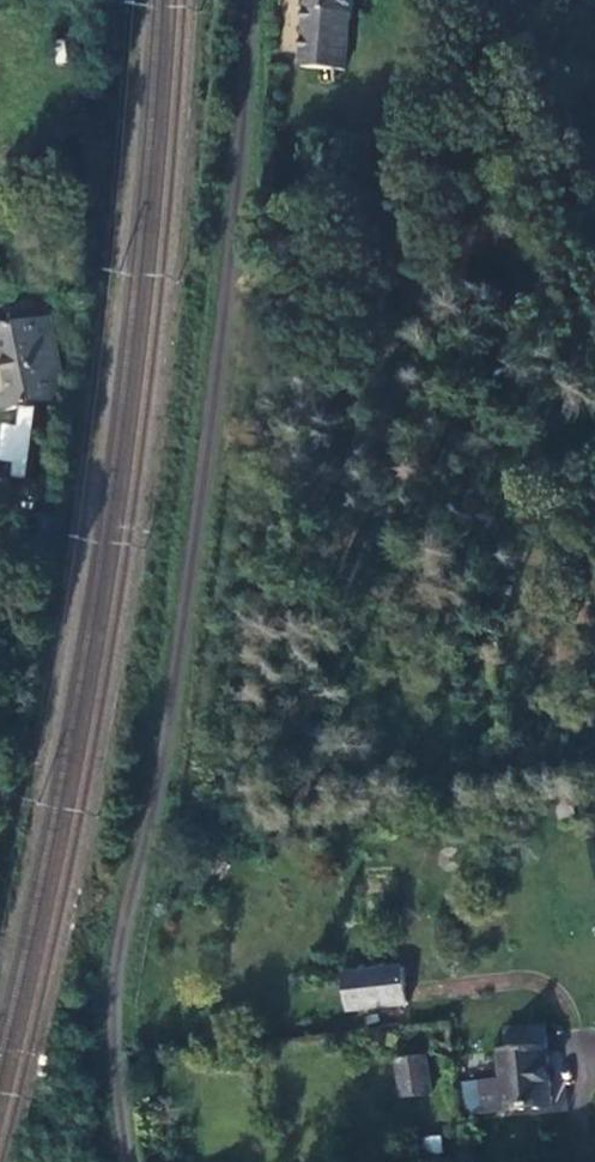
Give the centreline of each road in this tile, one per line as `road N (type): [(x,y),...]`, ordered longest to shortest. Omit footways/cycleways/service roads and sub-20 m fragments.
road 1 (unclassified): [(248,0),(202,493),(160,776),(116,967),(126,1161)]

